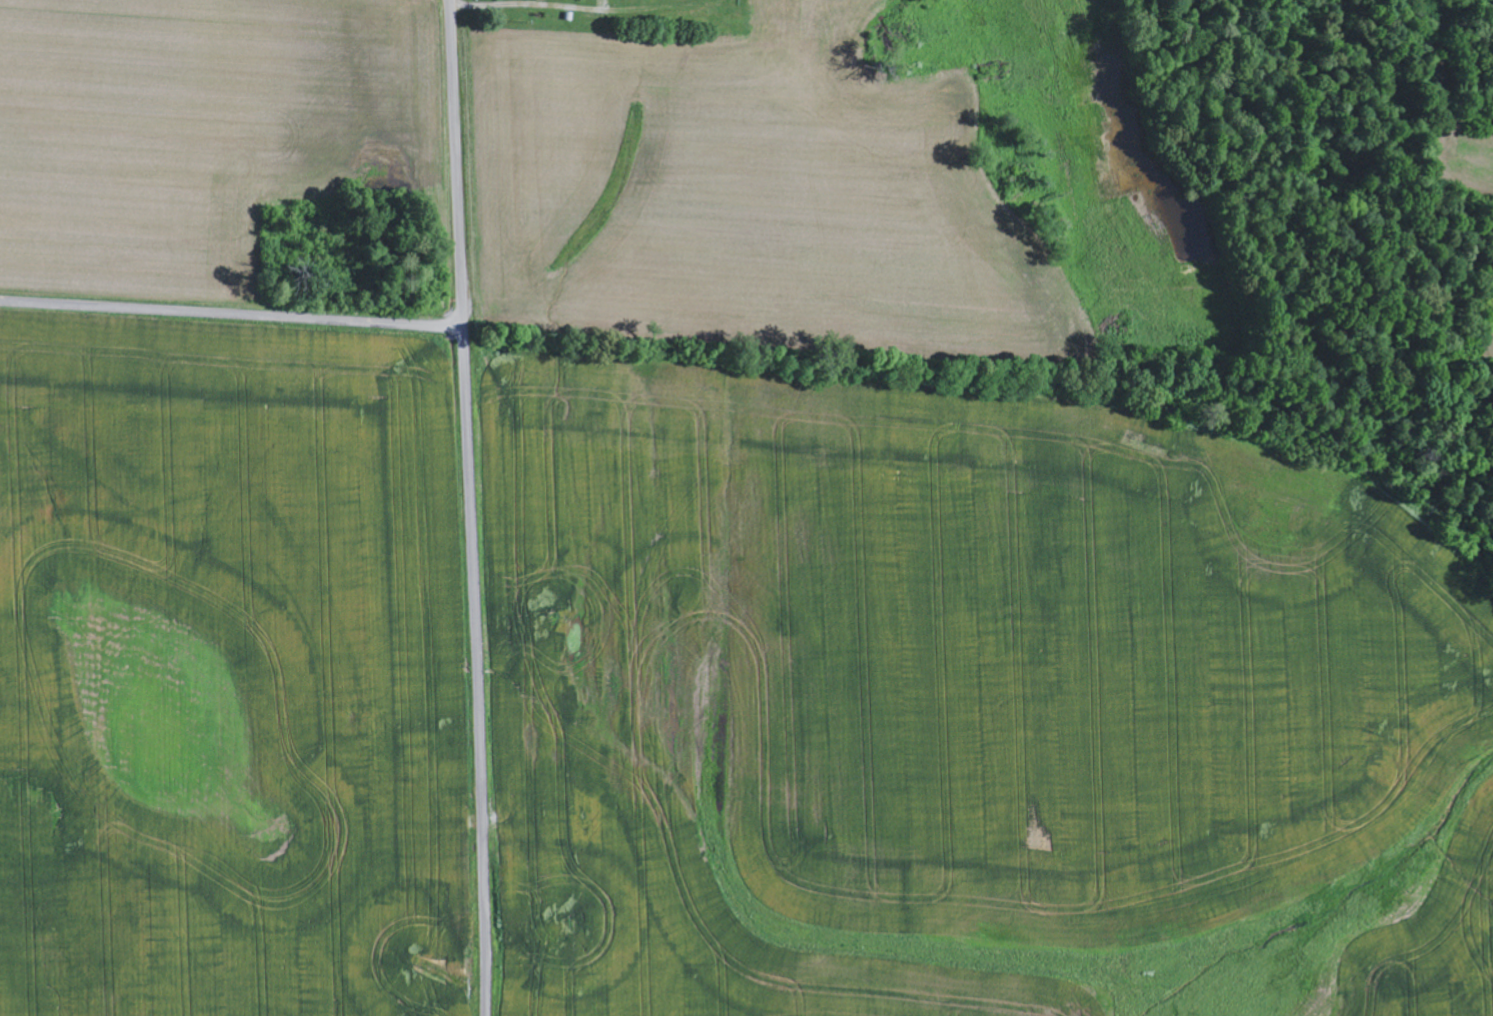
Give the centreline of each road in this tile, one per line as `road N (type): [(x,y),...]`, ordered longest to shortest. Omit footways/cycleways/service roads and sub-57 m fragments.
road 1 (residential): [(488,1015),(450,0)]
road 2 (residential): [(0,302),(465,329)]

